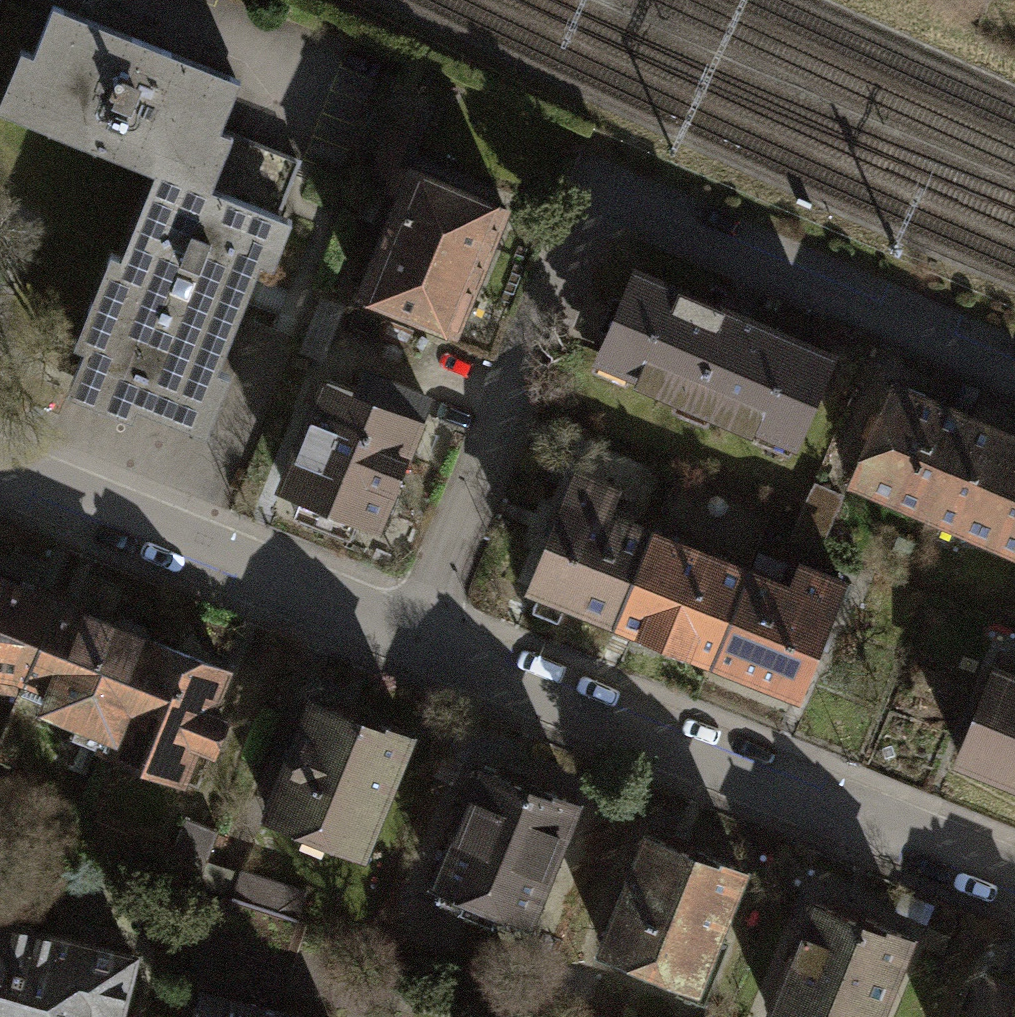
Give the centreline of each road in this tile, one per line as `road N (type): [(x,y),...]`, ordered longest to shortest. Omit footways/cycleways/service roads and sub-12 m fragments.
road 1 (residential): [(426,645),(604,208),(1014,382)]
road 2 (residential): [(426,645),(1014,886)]
road 3 (residential): [(0,475),(426,645)]

